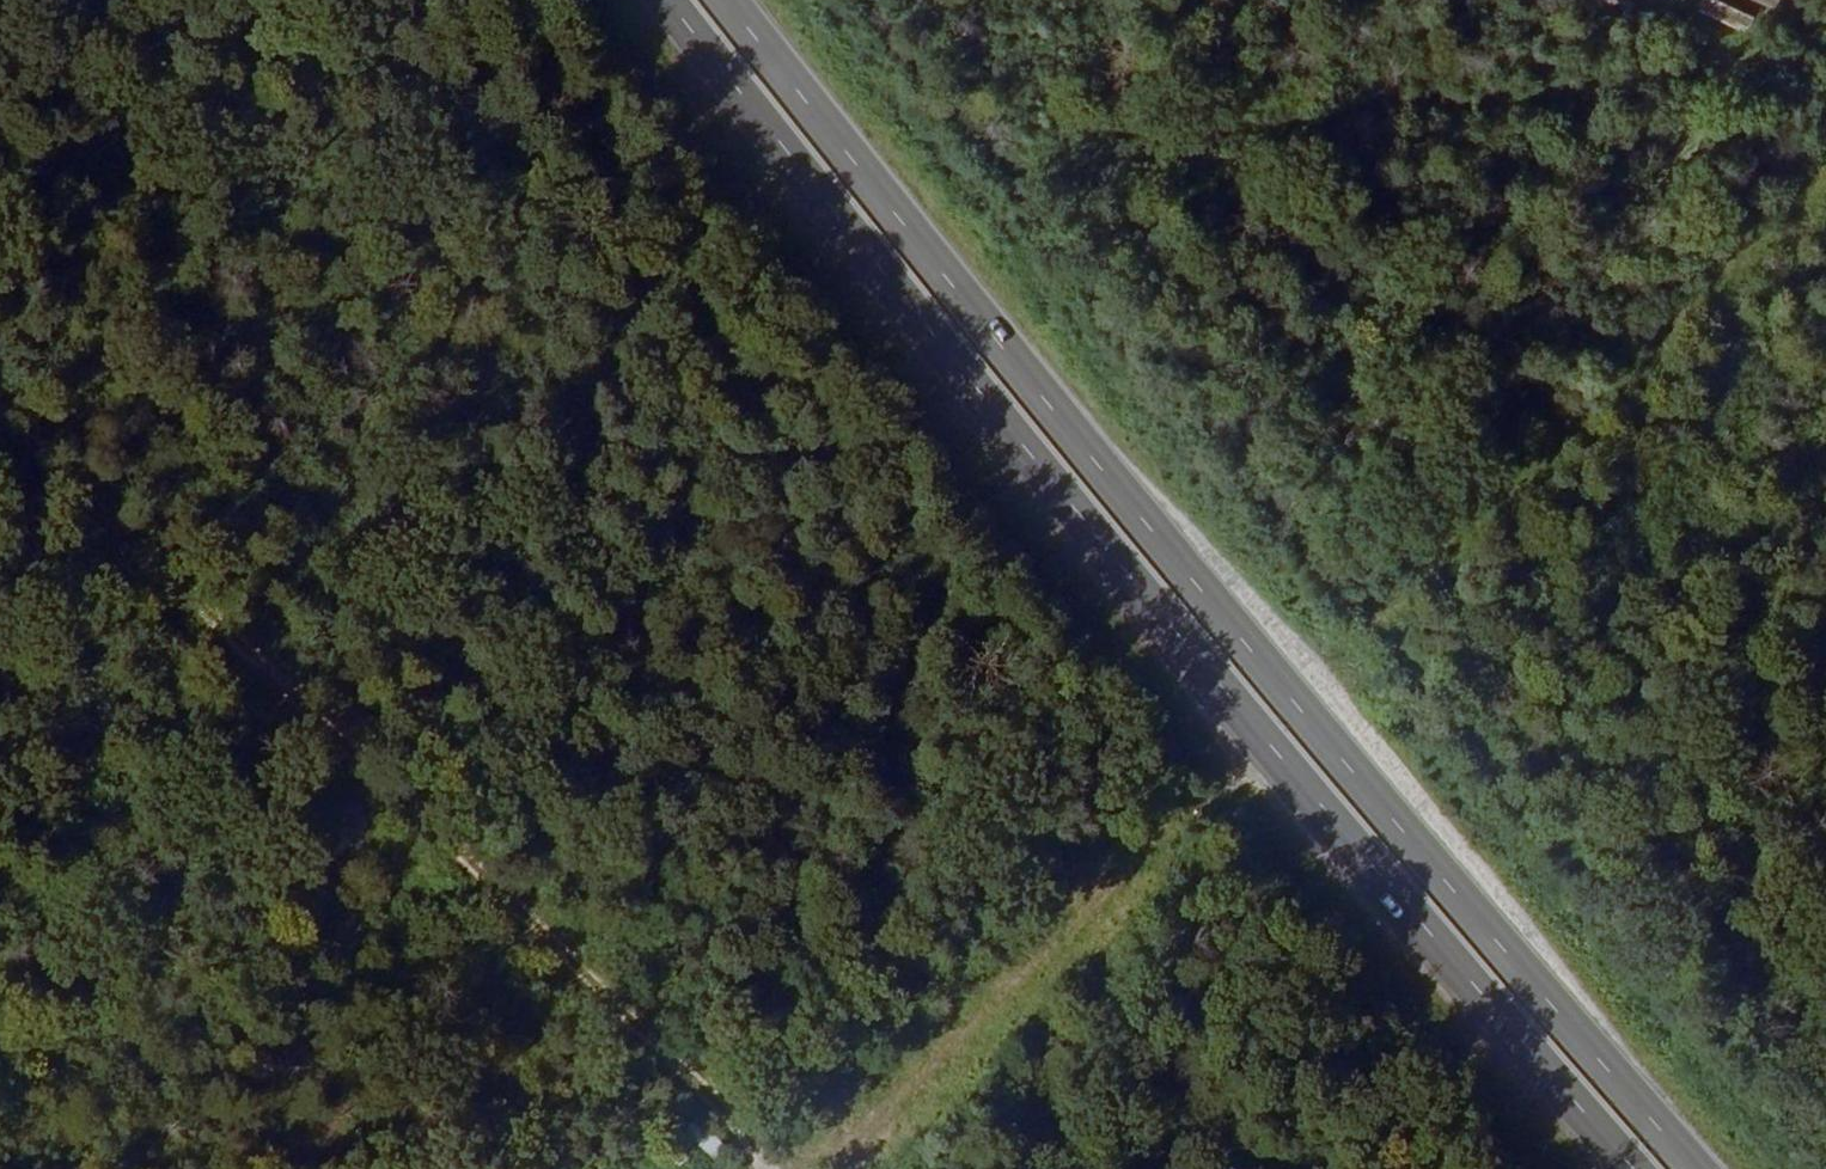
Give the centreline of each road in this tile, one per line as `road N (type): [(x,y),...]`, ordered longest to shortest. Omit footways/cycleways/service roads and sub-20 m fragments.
road 1 (trunk): [(1689,1168),(1287,708),(716,0)]
road 2 (trunk): [(656,0),(1249,734),(1625,1168)]
road 3 (track): [(0,399),(854,1168)]
road 4 (track): [(944,150),(1825,64)]
road 5 (track): [(1825,155),(1318,680)]
road 6 (track): [(0,221),(723,166)]
road 7 (track): [(816,1168),(834,1151),(206,1168)]
road 8 (track): [(1222,762),(834,1151)]

